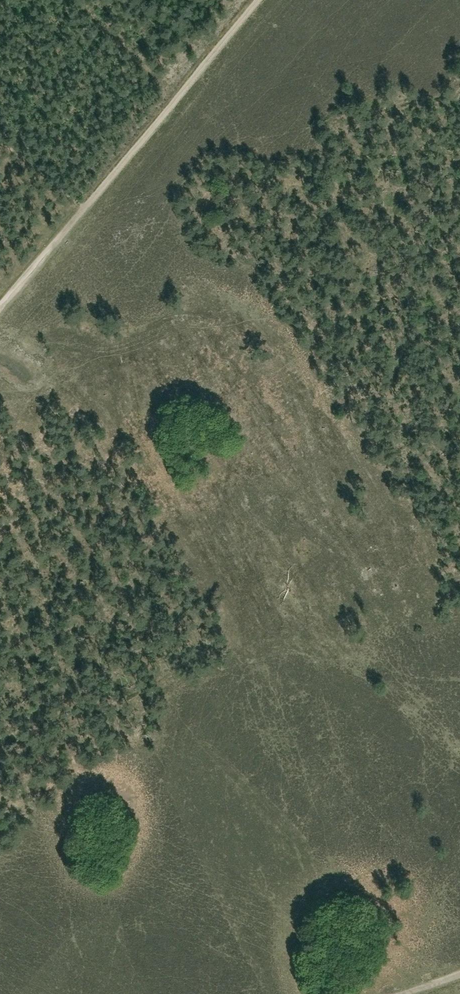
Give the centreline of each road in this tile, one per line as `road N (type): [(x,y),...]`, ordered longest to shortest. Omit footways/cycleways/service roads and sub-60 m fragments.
road 1 (track): [(0,304),(258,0)]

